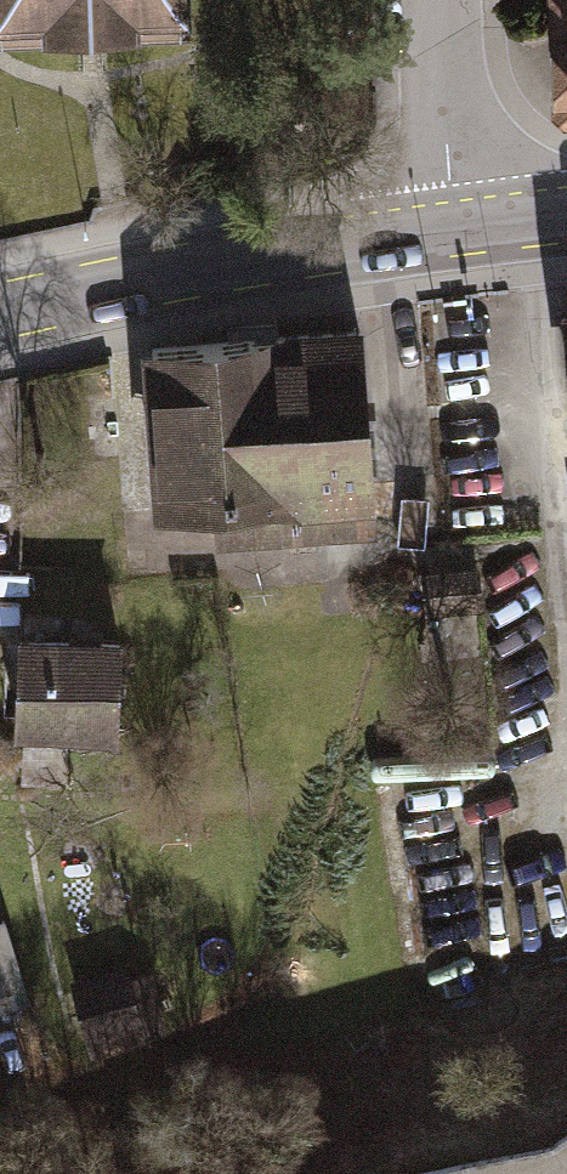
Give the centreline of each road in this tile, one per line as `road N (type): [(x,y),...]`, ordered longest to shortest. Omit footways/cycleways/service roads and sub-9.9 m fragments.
road 1 (primary): [(457,229),(0,314)]
road 2 (residential): [(448,0),(445,89),(457,229)]

